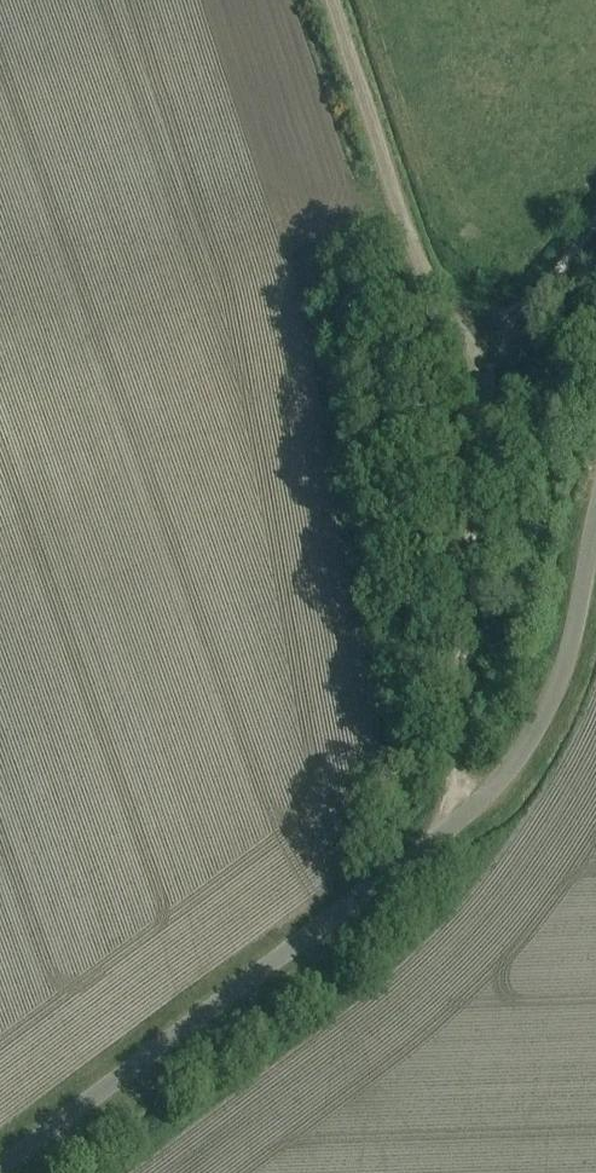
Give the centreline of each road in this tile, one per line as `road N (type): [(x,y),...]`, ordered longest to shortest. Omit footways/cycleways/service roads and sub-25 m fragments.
road 1 (unclassified): [(0,1166),(376,885),(495,784),(558,683),(595,521)]
road 2 (track): [(465,814),(460,767),(483,443),(496,376)]
road 3 (track): [(496,376),(431,290),(402,225),(330,0)]
road 4 (track): [(496,376),(533,298),(595,222)]

